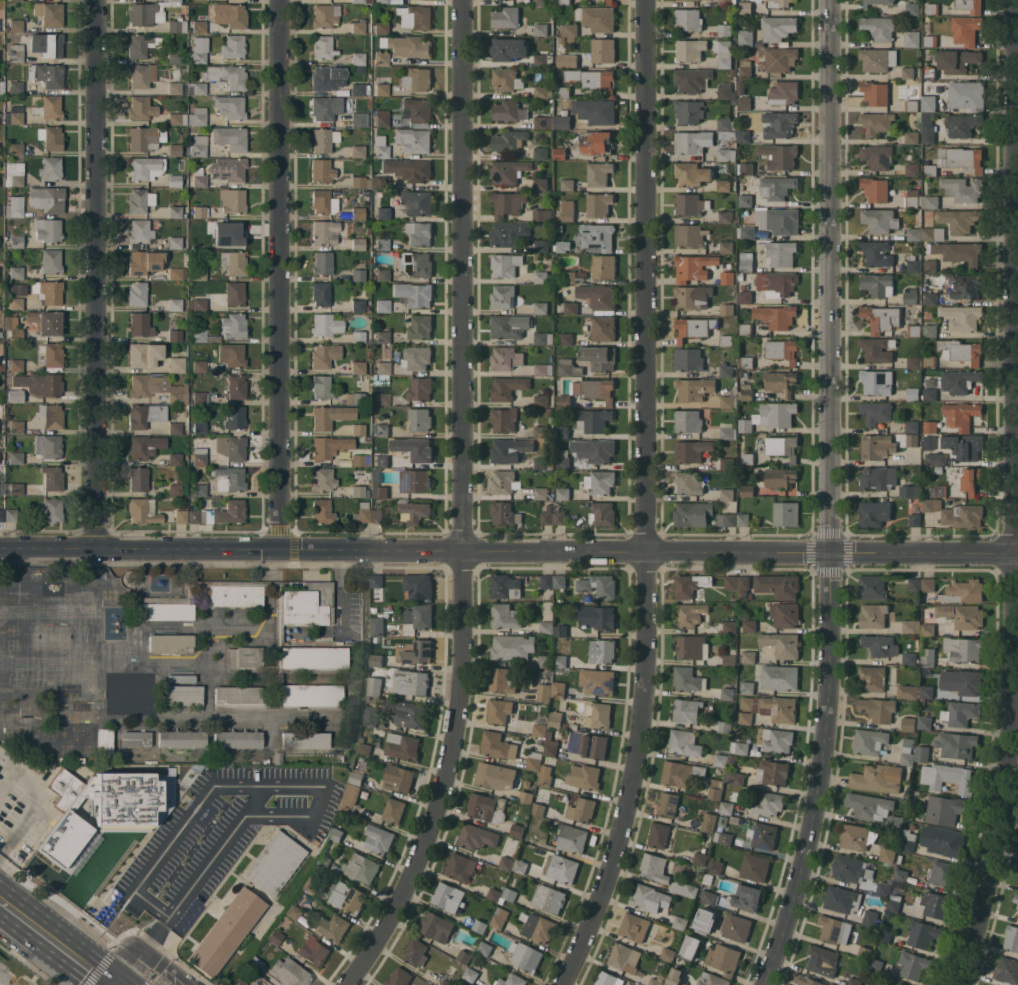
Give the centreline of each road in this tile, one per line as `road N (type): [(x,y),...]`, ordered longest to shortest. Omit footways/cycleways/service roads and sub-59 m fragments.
road 1 (residential): [(464,0),(460,694),(447,771),(405,891),(345,984)]
road 2 (residential): [(648,0),(646,693),(617,846),(560,984)]
road 3 (residential): [(1011,0),(1012,731),(999,822),(954,984)]
road 4 (tertiary): [(828,552),(0,548)]
road 5 (tertiary): [(830,0),(828,552)]
road 6 (residential): [(277,0),(279,550)]
road 7 (residential): [(92,0),(85,549)]
road 8 (tertiary): [(828,552),(829,672),(817,784),(763,984)]
road 9 (tertiary): [(828,552),(1017,553)]
road 10 (primary): [(122,977),(0,885)]
road 11 (residential): [(140,951),(34,869)]

